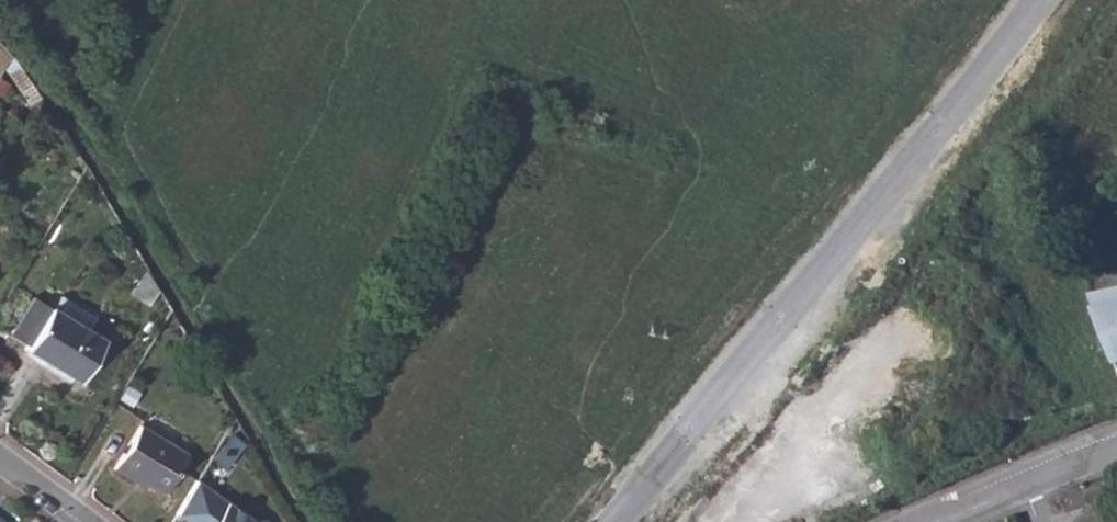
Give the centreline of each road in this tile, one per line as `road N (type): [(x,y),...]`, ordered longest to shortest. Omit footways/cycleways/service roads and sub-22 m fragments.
road 1 (secondary): [(614,521),(1045,0)]

